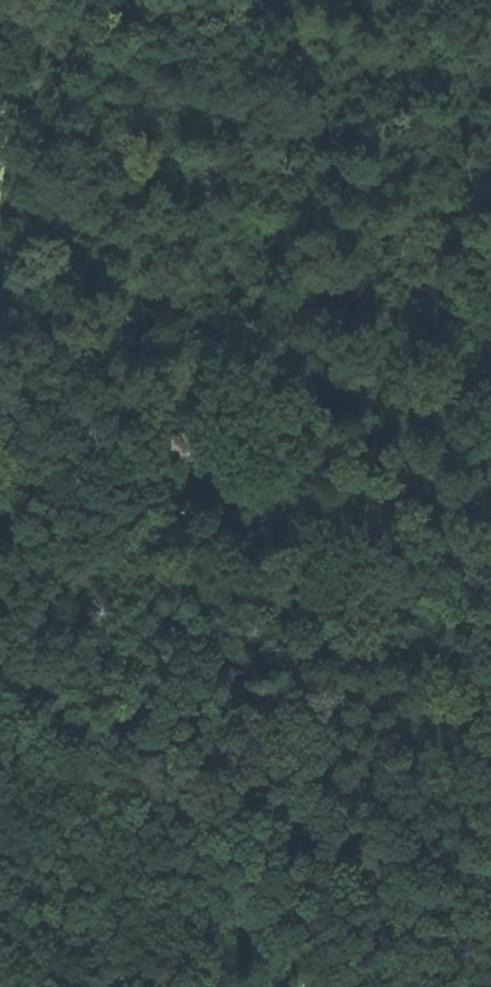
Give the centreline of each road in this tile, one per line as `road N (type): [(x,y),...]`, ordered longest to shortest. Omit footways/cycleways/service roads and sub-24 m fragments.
road 1 (track): [(490,387),(359,553),(332,576),(312,579),(0,254)]
road 2 (track): [(332,576),(490,804)]

